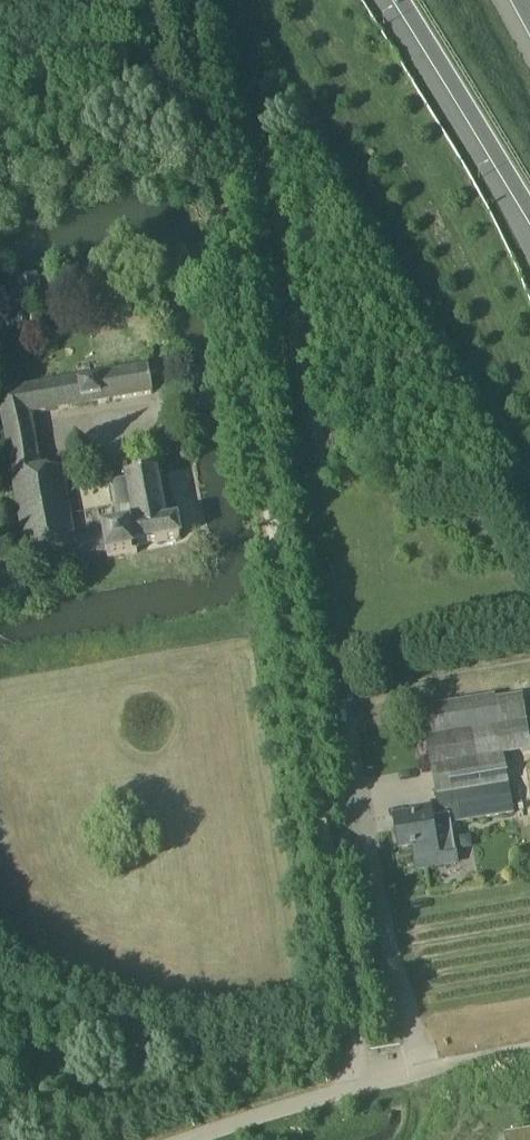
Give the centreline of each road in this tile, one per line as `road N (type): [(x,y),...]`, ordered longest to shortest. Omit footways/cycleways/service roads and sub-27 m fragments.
road 1 (residential): [(529,1051),(367,1086),(195,1139)]
road 2 (motorway): [(394,0),(529,226)]

